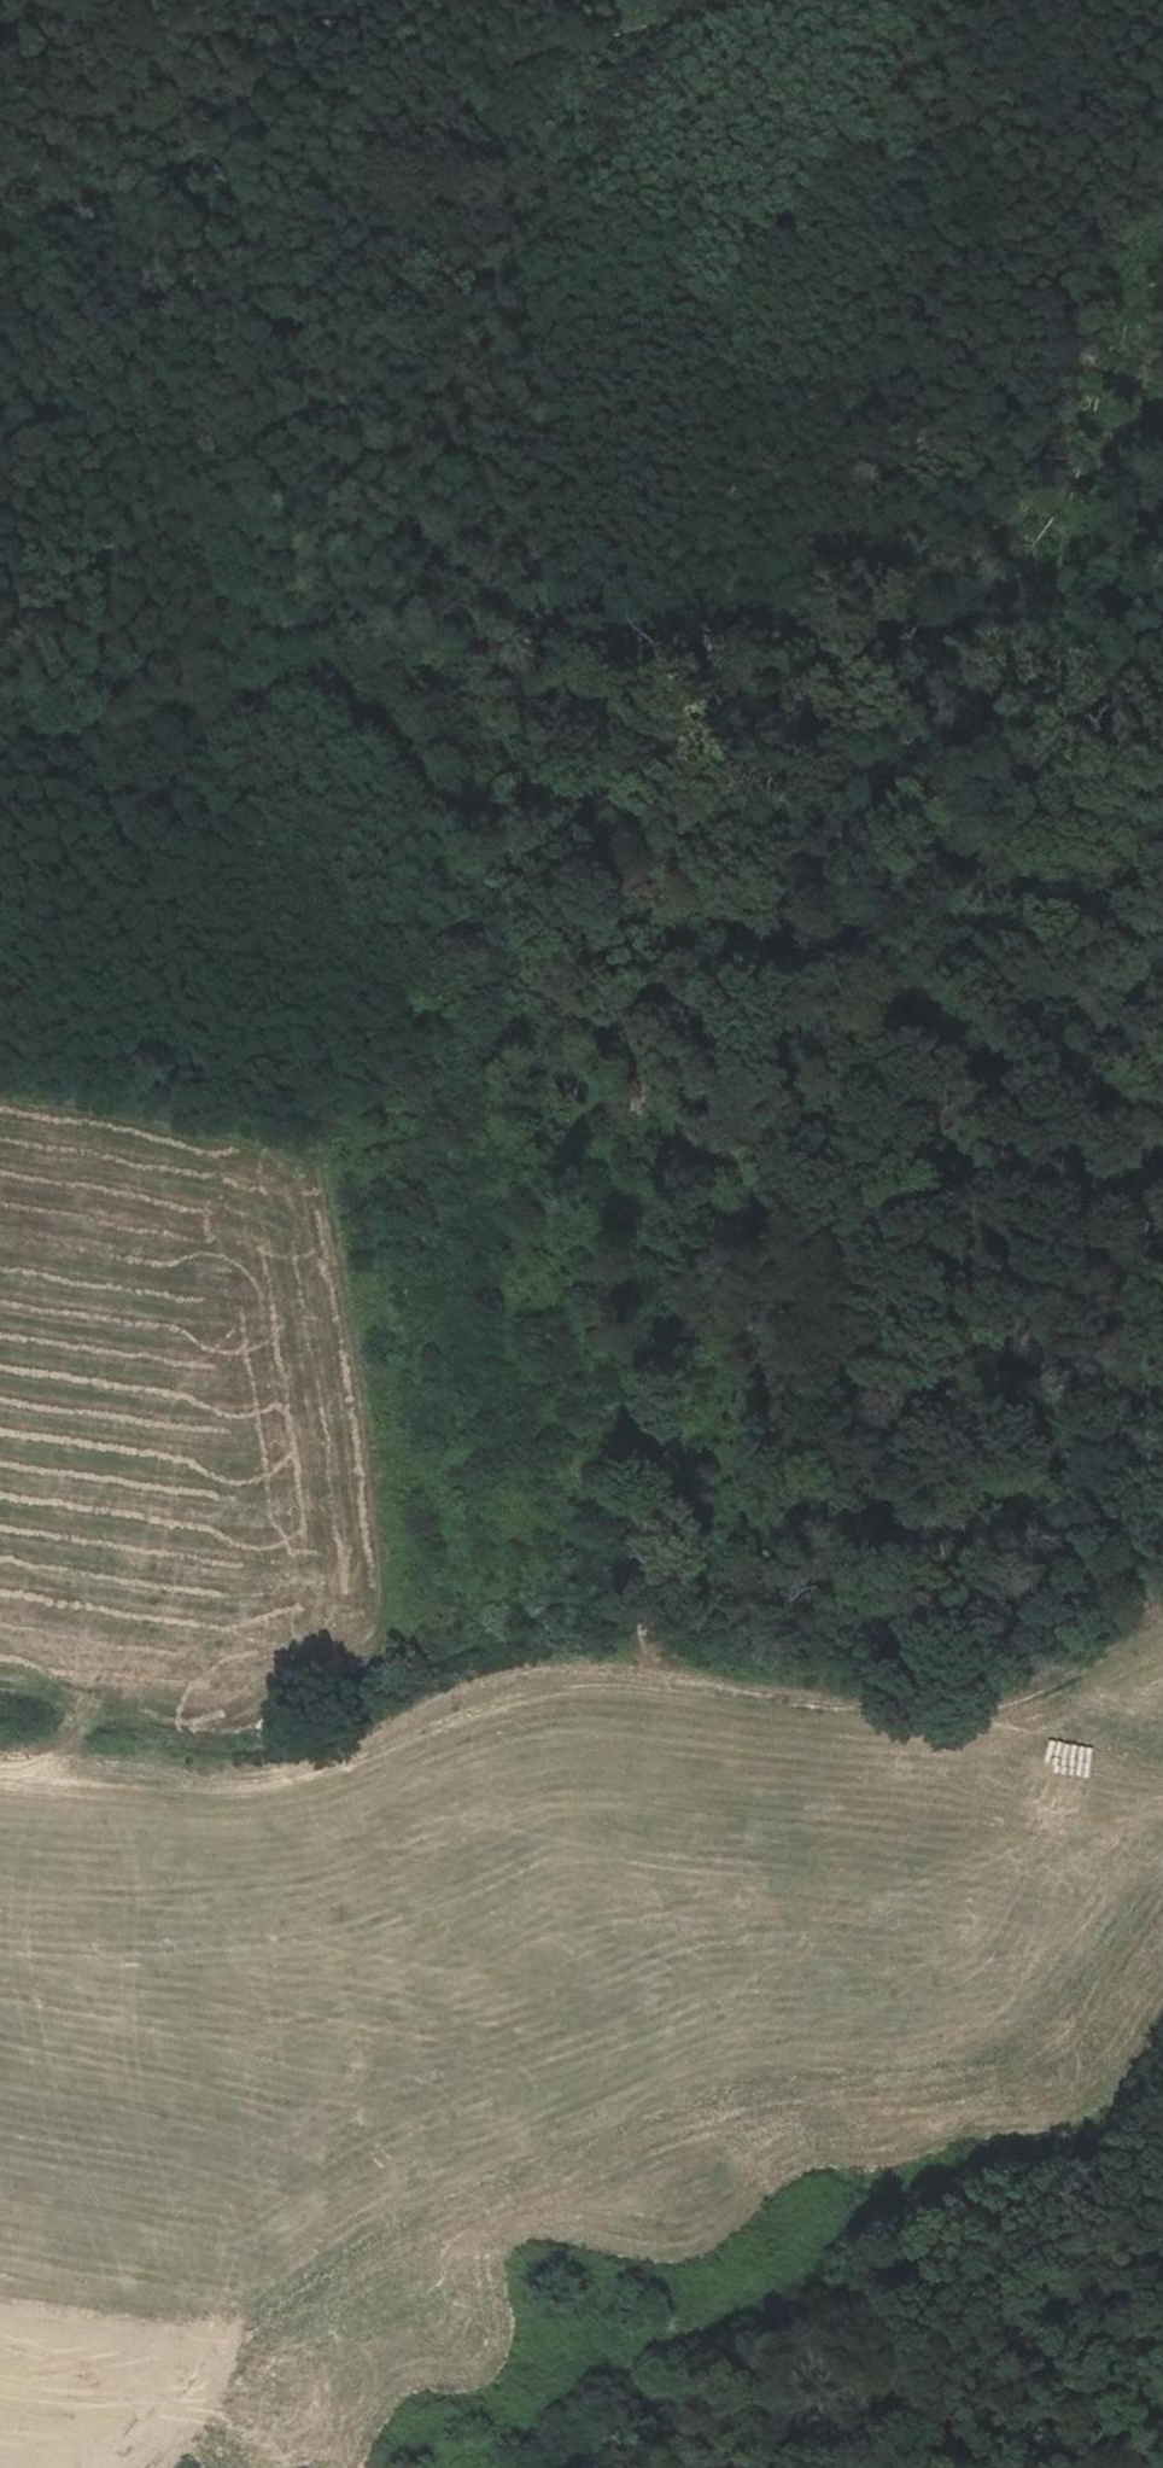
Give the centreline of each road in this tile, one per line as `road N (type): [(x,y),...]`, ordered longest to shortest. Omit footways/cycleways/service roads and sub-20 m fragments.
road 1 (track): [(819,1680),(602,1658),(509,1663),(420,1717),(324,1756),(227,1770),(128,1767),(0,1748)]
road 2 (track): [(0,241),(192,158),(726,0)]
road 3 (track): [(1015,0),(1162,63)]

